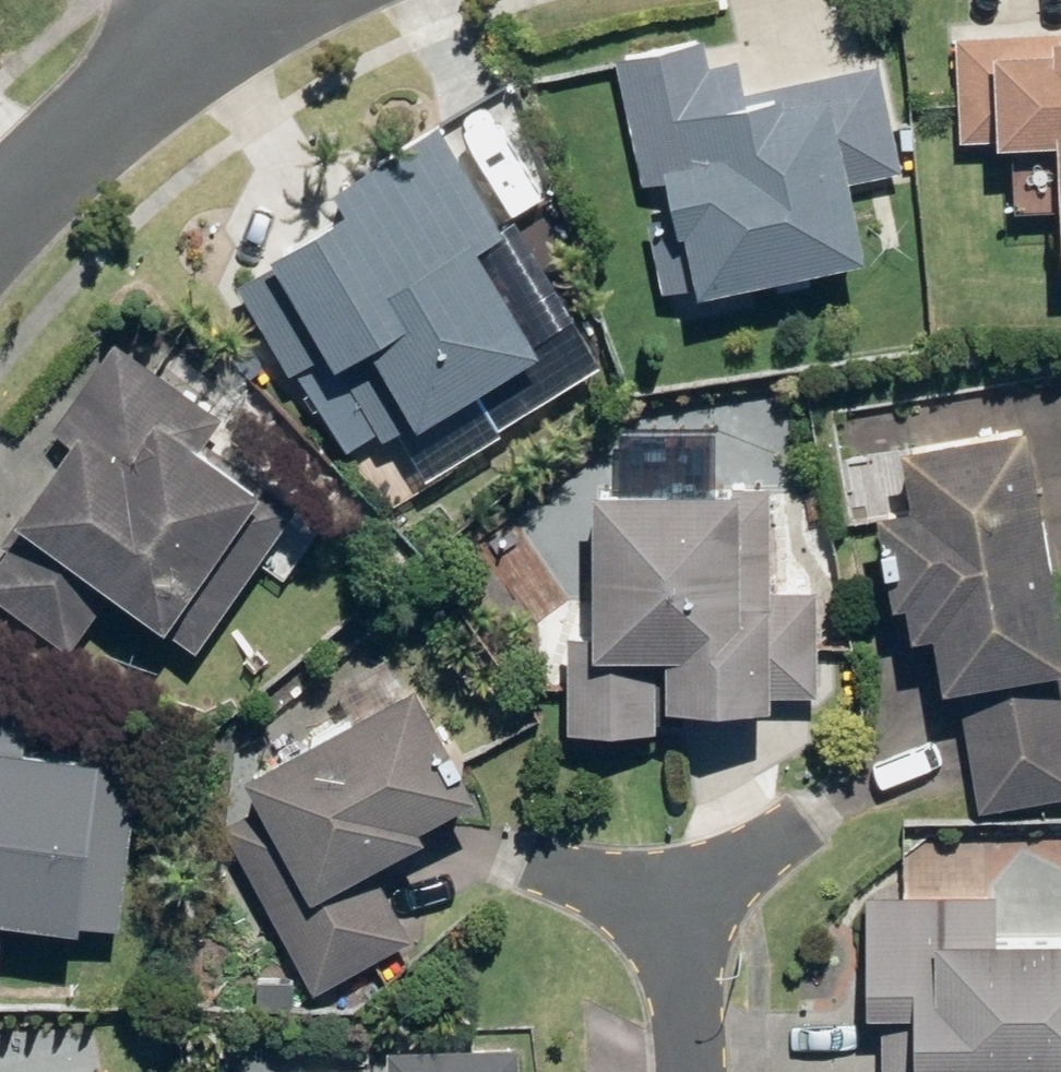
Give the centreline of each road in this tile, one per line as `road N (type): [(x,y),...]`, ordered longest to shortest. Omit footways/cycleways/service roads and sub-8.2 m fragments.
road 1 (residential): [(0,220),(27,189),(216,37)]
road 2 (residential): [(675,896),(691,1071)]
road 3 (residential): [(801,807),(675,896)]
road 4 (residential): [(549,860),(675,896)]

